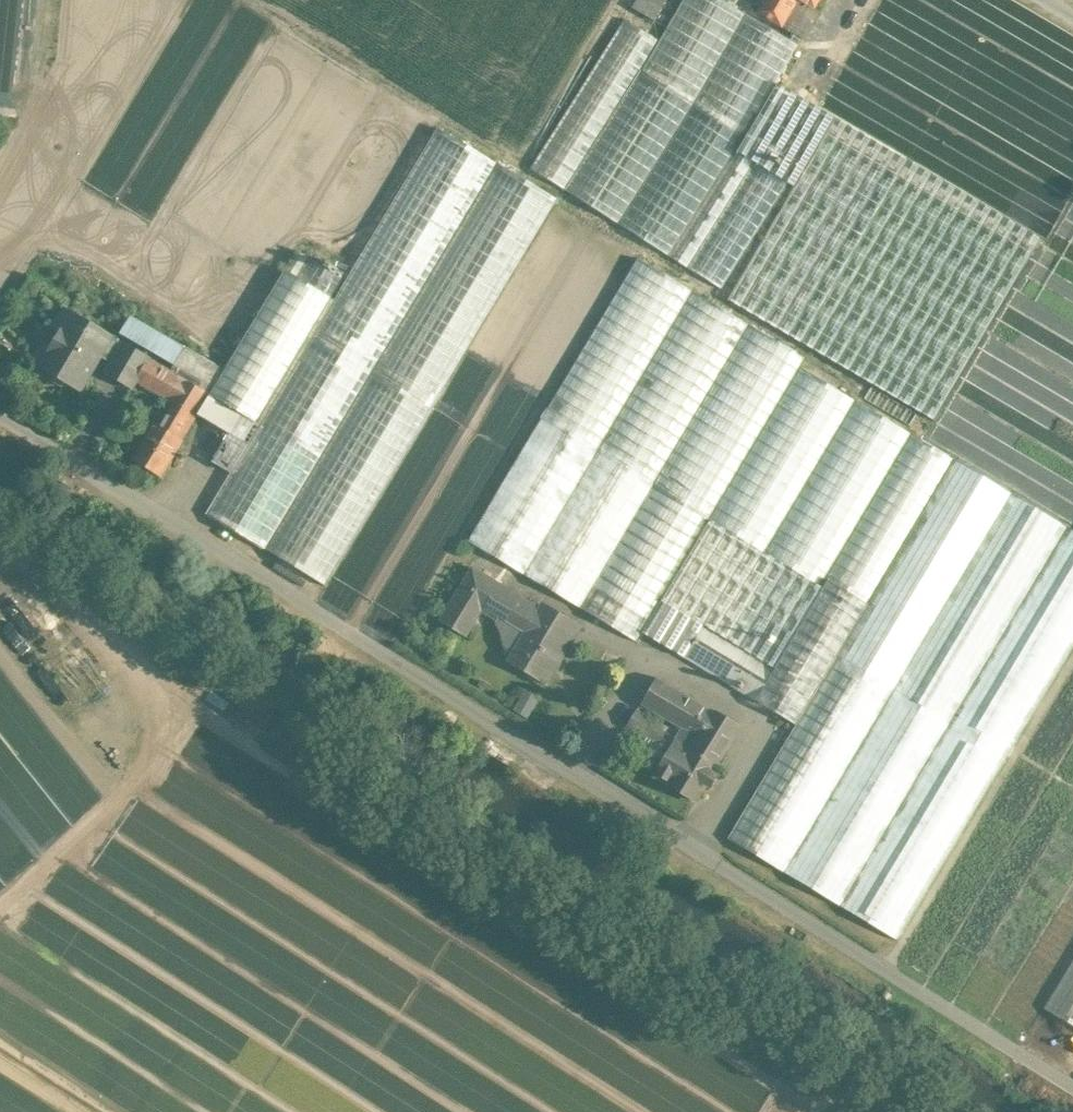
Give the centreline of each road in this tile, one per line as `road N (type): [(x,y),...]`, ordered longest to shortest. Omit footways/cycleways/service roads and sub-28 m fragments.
road 1 (unclassified): [(1072,1088),(0,414)]
road 2 (track): [(0,903),(144,771),(154,738),(131,657),(0,541)]

